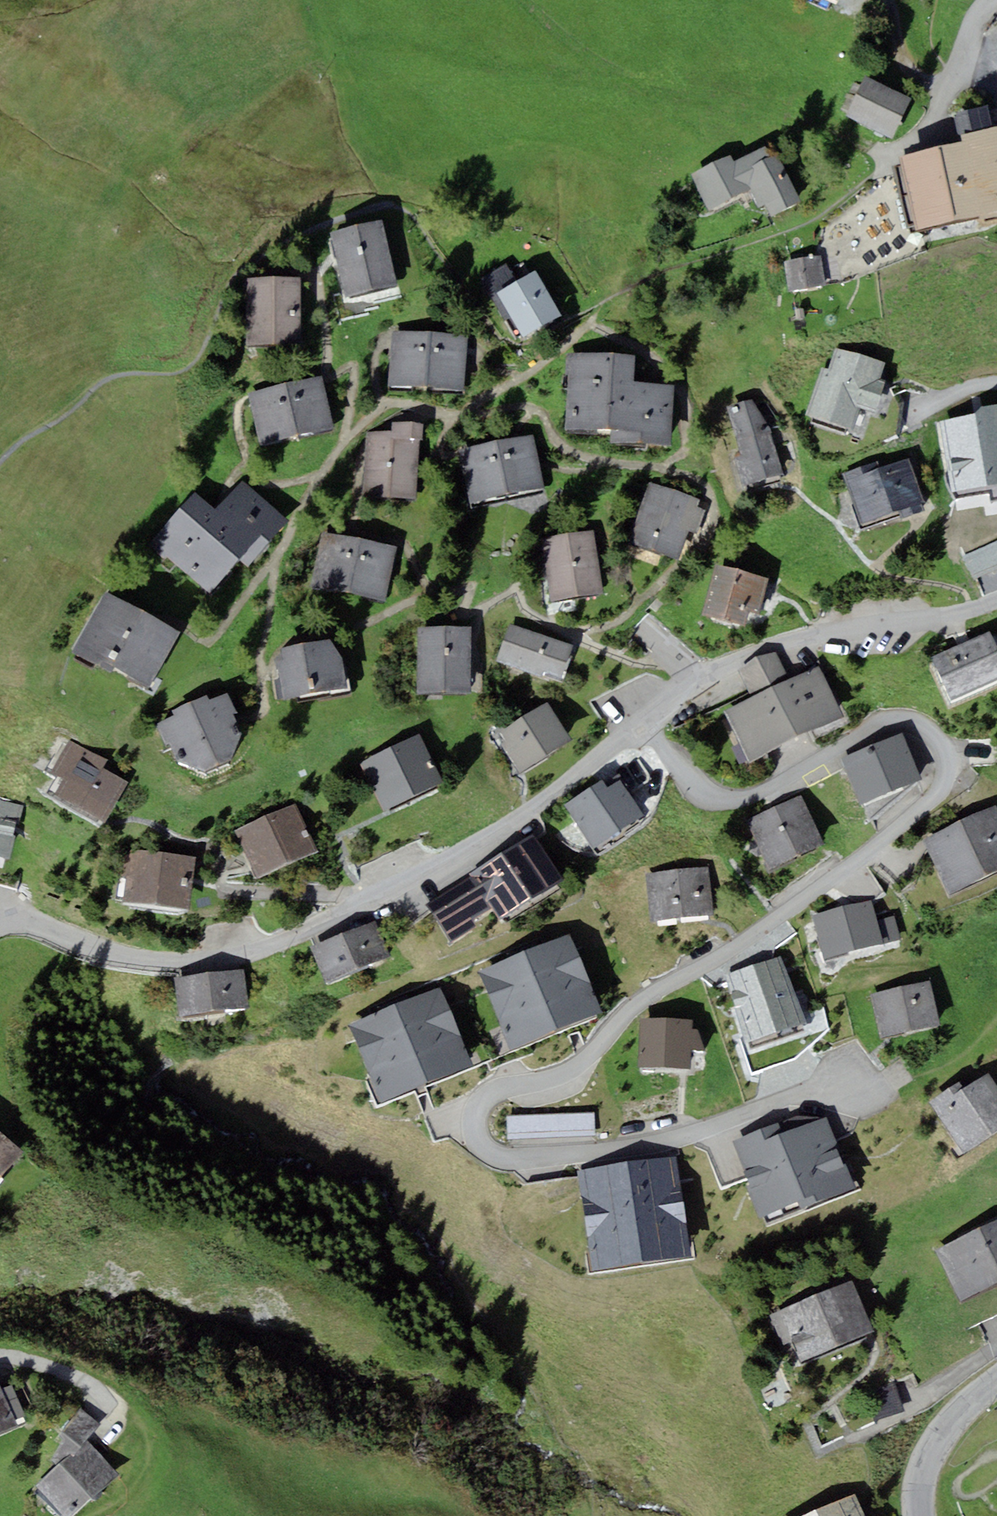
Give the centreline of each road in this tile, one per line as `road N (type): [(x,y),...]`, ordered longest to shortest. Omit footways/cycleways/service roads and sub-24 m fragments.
road 1 (residential): [(860,1078),(644,1146),(522,1159),(493,1155),(480,1143),(475,1125),(485,1098),(574,1068),(643,999),(869,860),(954,783),(953,750),(927,726),(901,723),(798,785),(732,800),(680,770),(647,724)]
road 2 (residential): [(0,922),(31,924),(105,956),(147,962),(196,964),(263,953),(545,801),(647,724)]
road 3 (residential): [(647,724),(775,646),(996,602)]
road 4 (residential): [(992,0),(933,120),(881,164)]
road 5 (residential): [(996,1393),(928,1461),(923,1515)]

